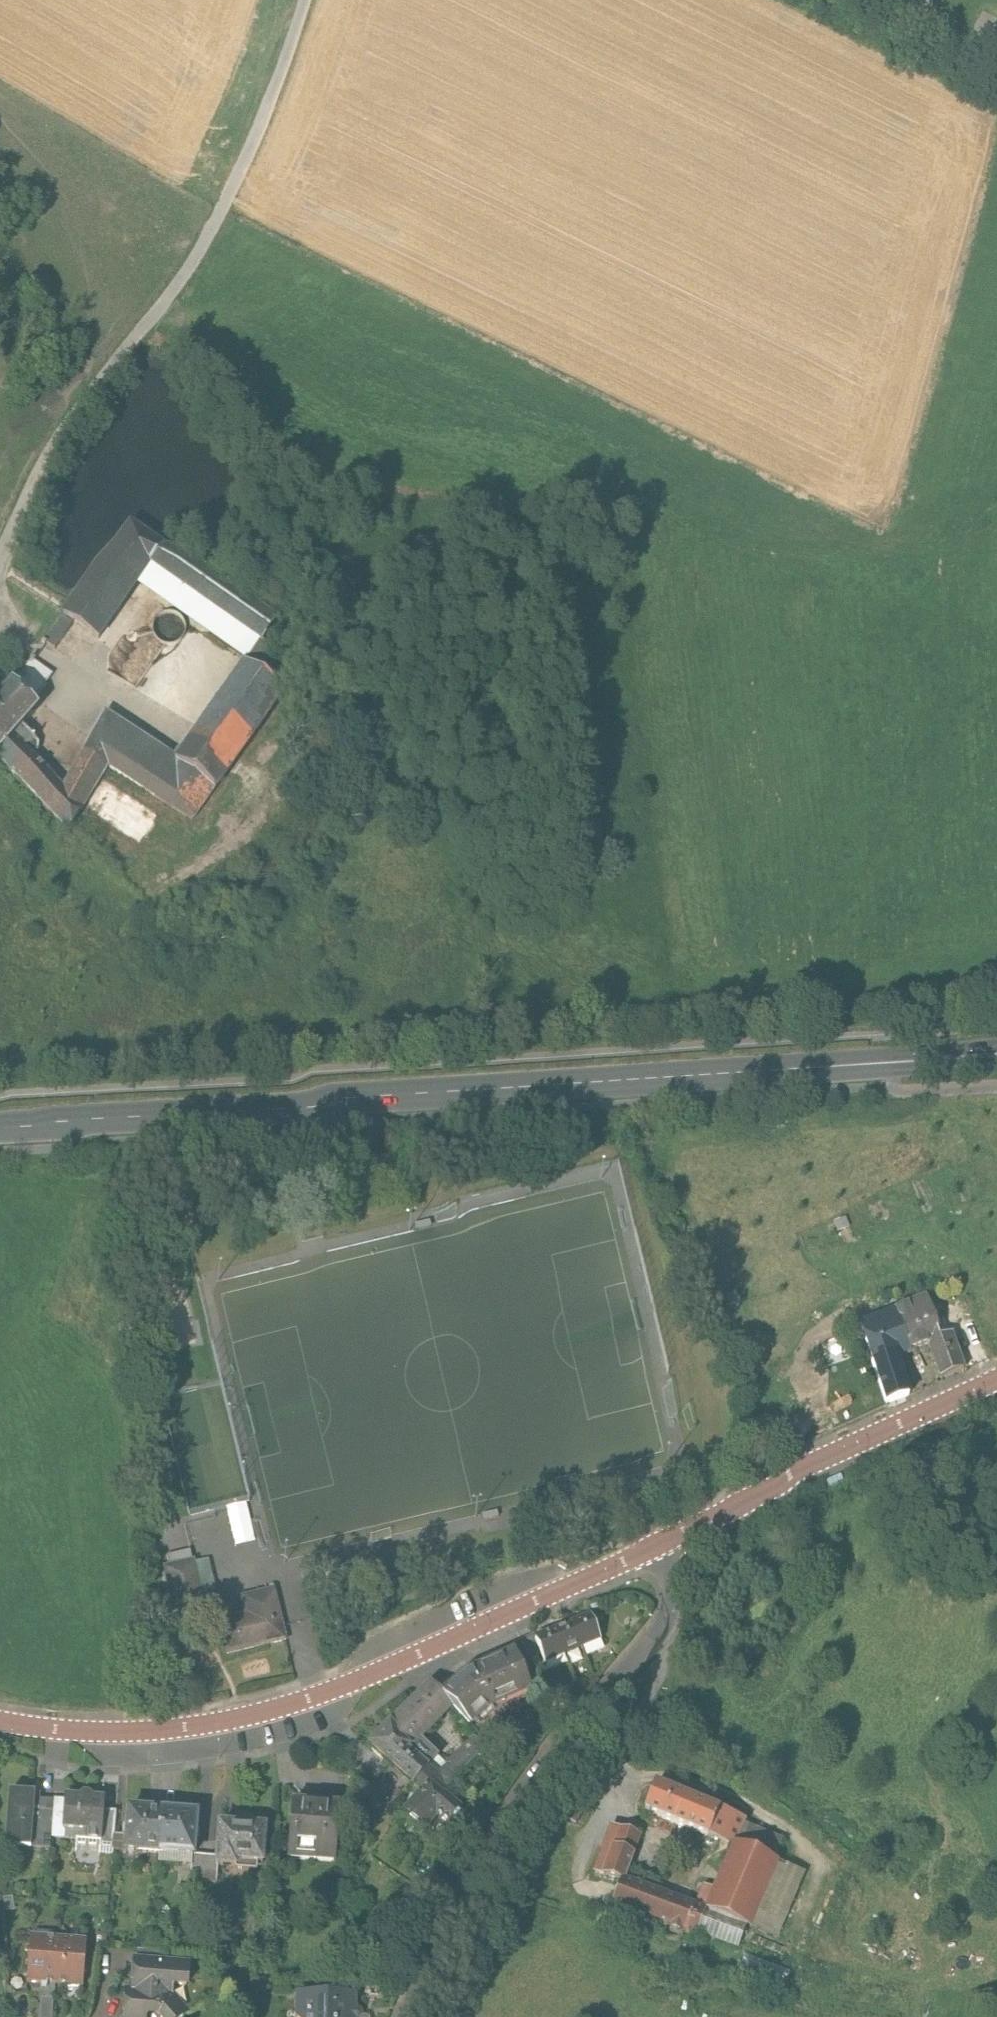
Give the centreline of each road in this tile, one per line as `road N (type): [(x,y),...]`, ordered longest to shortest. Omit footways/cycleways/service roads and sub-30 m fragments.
road 1 (primary): [(0,1133),(865,1088)]
road 2 (residential): [(651,1558),(275,1718),(130,1739),(0,1727)]
road 3 (residential): [(651,1558),(671,1619),(493,1857),(418,2016)]
road 4 (residential): [(996,1402),(651,1558)]
road 5 (primary): [(996,1070),(865,1088)]
road 6 (primary): [(865,1088),(899,1095),(996,1090)]

